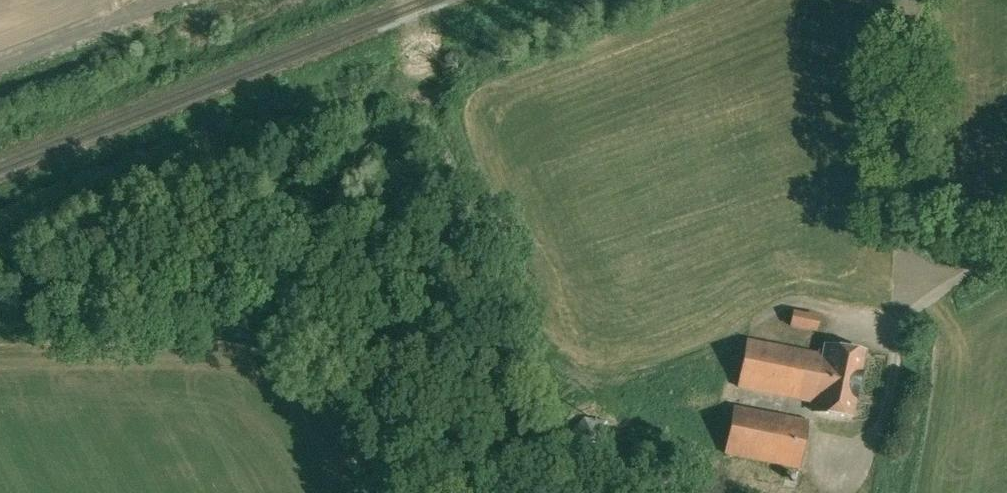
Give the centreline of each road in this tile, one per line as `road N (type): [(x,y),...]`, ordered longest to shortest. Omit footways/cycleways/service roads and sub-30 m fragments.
road 1 (track): [(0,345),(245,346),(281,362),(335,482),(370,492)]
road 2 (track): [(877,444),(862,474),(841,489),(714,466),(561,395)]
road 3 (track): [(427,76),(496,271),(561,395)]
road 4 (track): [(429,492),(451,487),(561,395)]
road 5 (unclassified): [(896,356),(900,324),(1006,249)]

